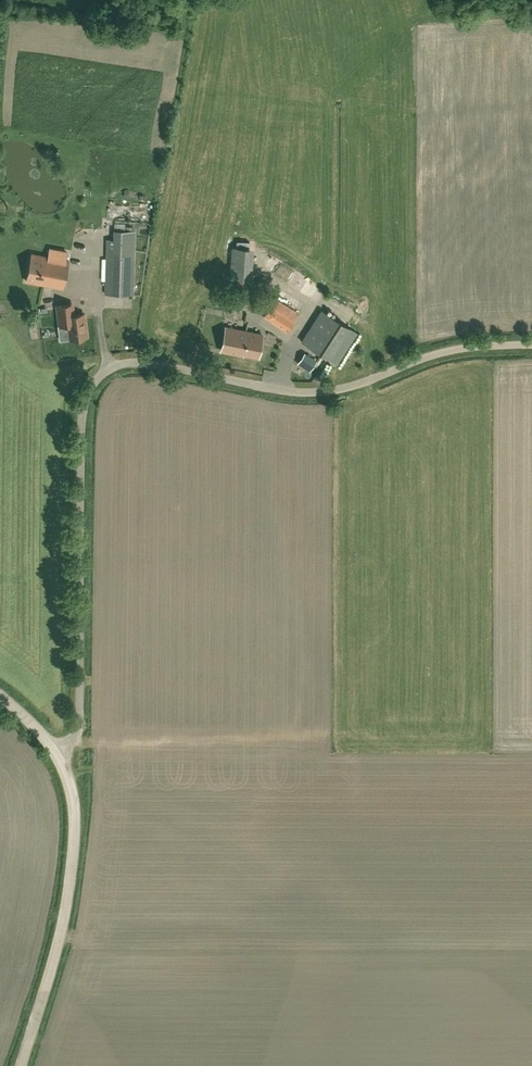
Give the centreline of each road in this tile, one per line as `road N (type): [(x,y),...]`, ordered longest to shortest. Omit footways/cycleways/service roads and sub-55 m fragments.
road 1 (unclassified): [(56,755),(79,727),(82,420),(97,379),(141,362),(316,392),(449,350),(531,344)]
road 2 (unclassified): [(22,1065),(68,896),(74,806),(56,755)]

